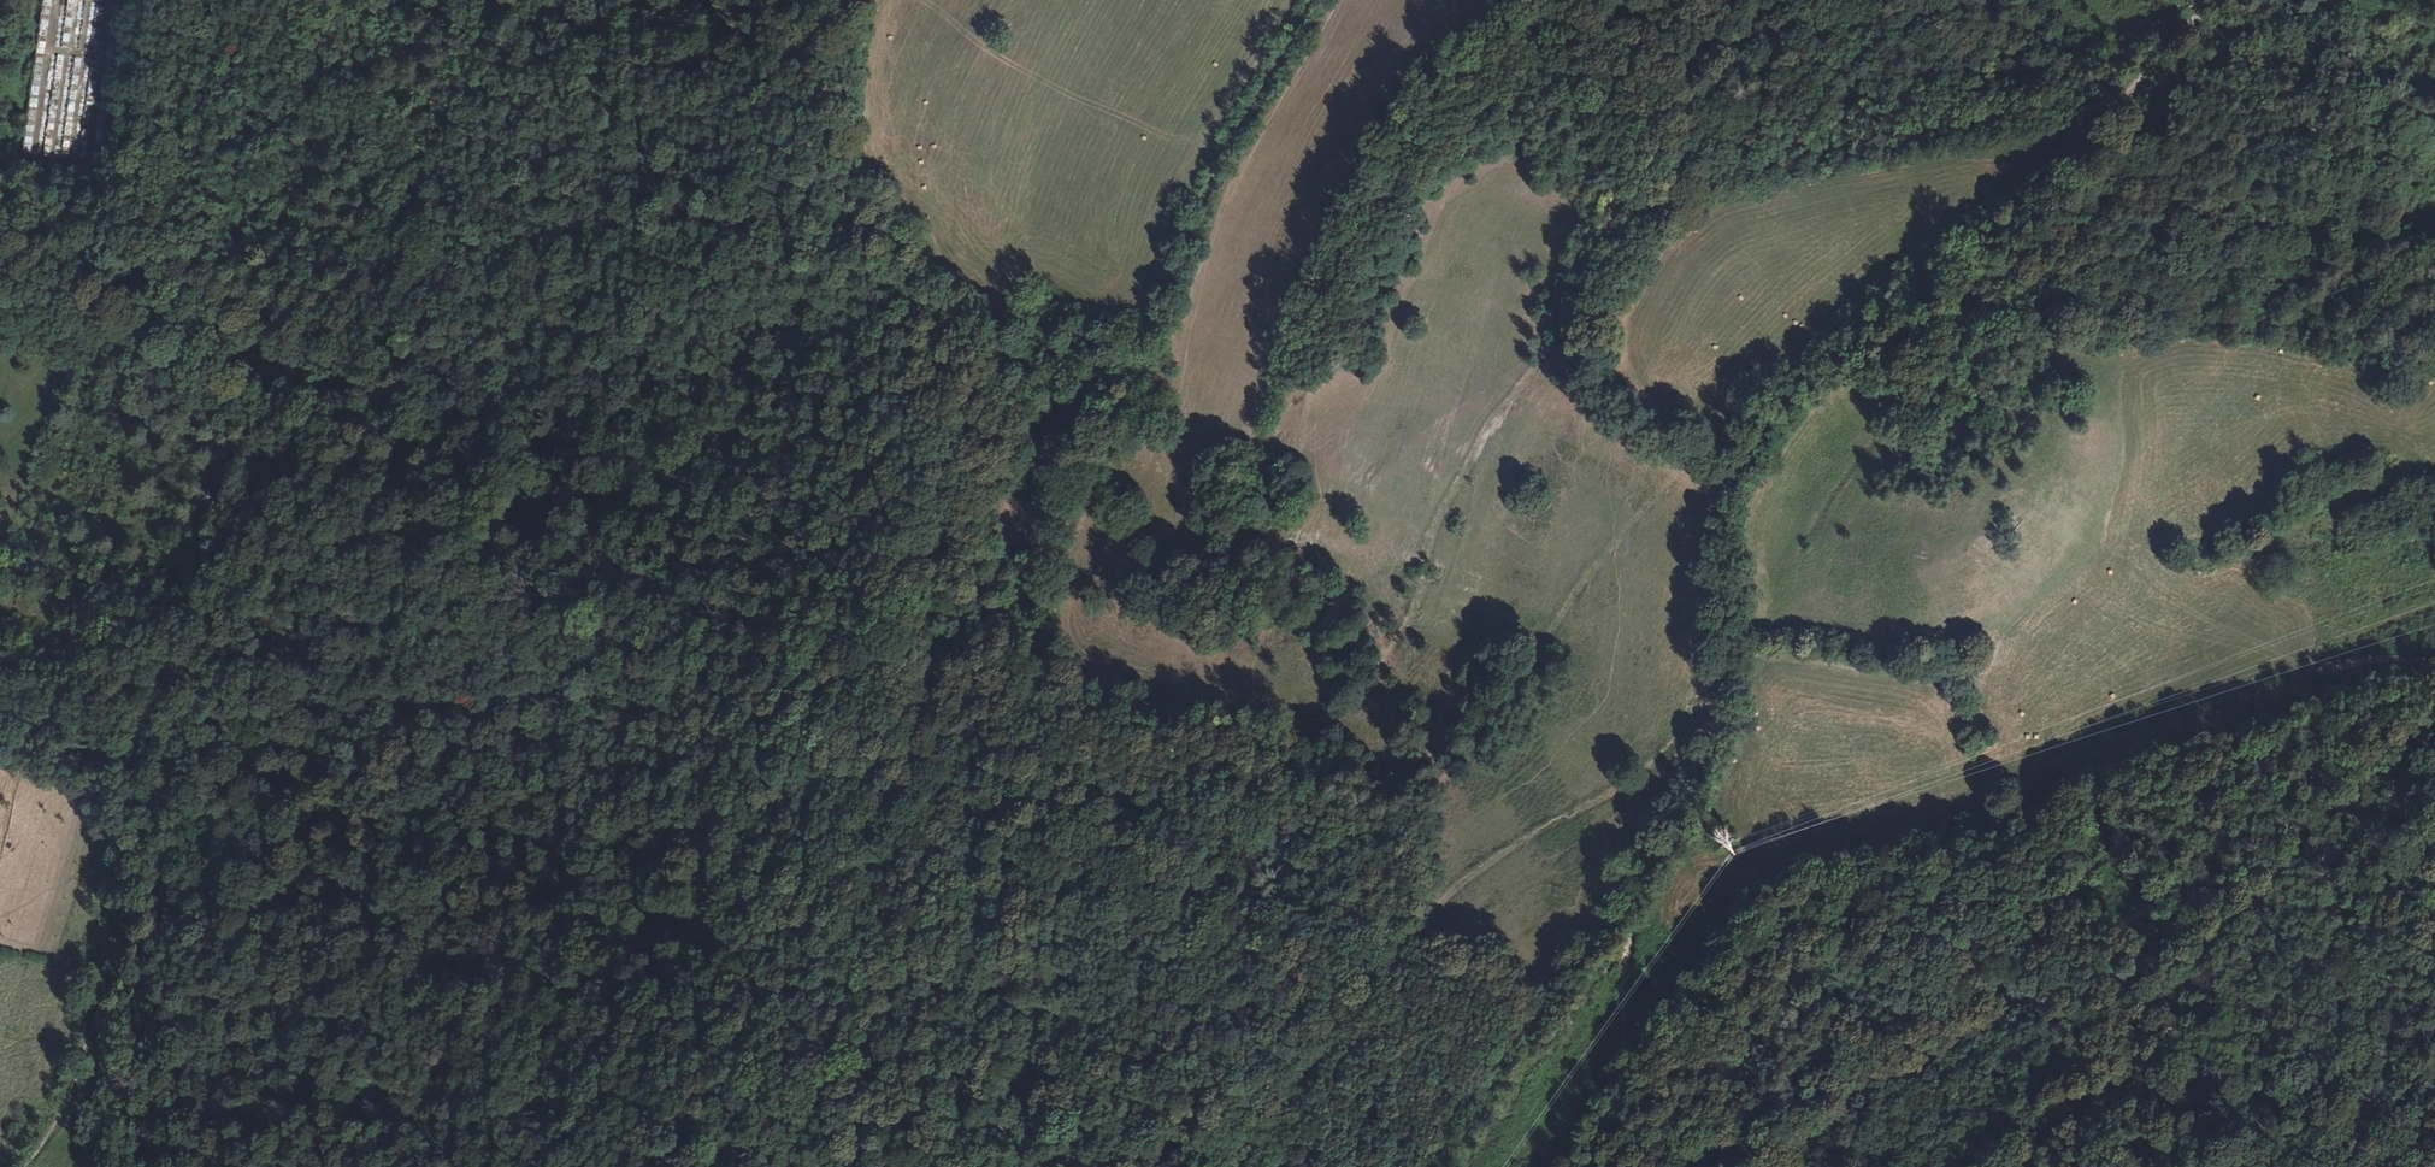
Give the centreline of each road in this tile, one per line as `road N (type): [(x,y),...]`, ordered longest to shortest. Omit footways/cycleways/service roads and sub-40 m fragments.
road 1 (track): [(2224,0),(2023,214),(1842,350),(1767,426),(1720,520),(1717,719),(1707,757),(1638,895)]
road 2 (tertiary): [(2434,730),(2225,930),(2146,1073),(2058,1133),(2024,1166)]
road 3 (track): [(25,1166),(47,1139),(143,908),(177,865)]
road 4 (track): [(177,865),(148,977),(142,1166)]
road 5 (track): [(1638,895),(1616,1089)]

